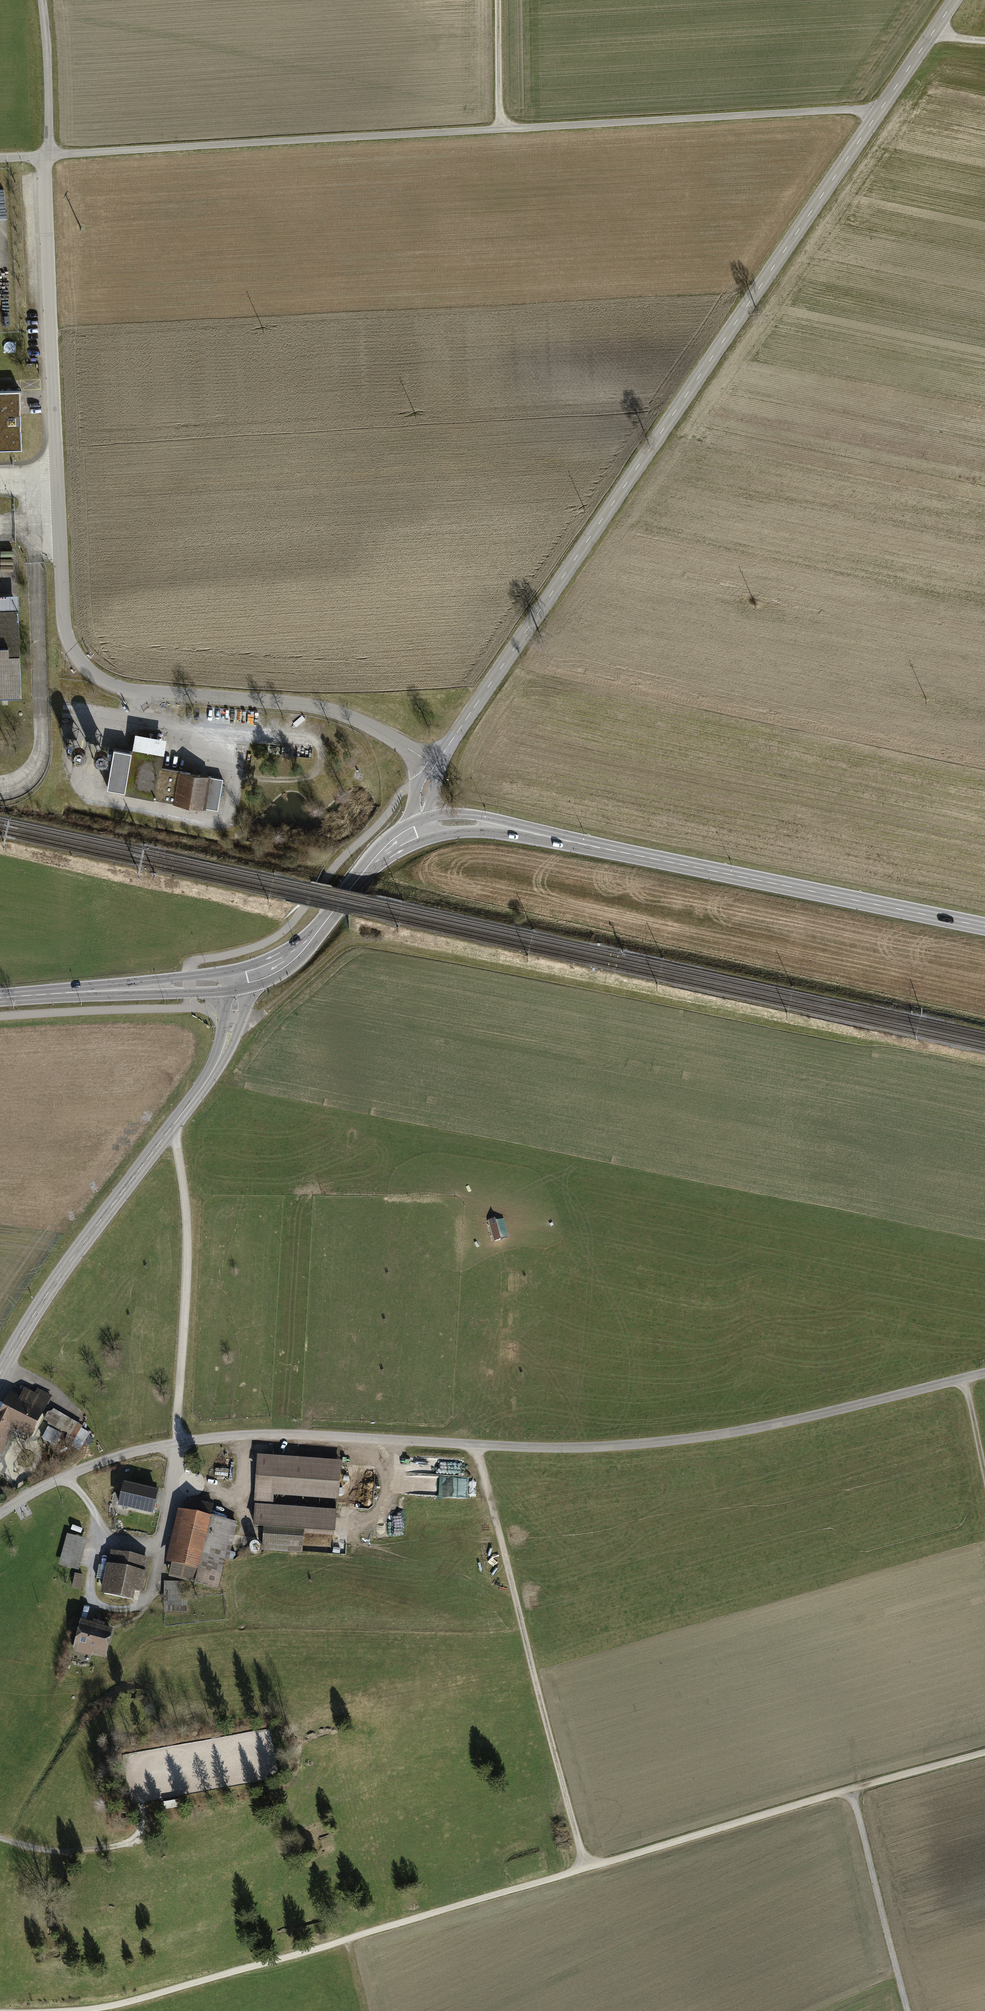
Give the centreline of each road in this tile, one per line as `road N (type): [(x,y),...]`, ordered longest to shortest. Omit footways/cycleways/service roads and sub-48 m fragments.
road 1 (track): [(984,1755),(90,2010)]
road 2 (tertiary): [(955,0),(433,767)]
road 3 (tertiary): [(48,155),(62,608),(82,666),(124,694),(316,710),(396,740),(433,767)]
road 4 (track): [(48,155),(855,109),(875,116)]
road 5 (unclassified): [(177,1446),(254,1438),(622,1449),(795,1423),(984,1378)]
road 6 (track): [(887,1048),(378,945),(331,955),(228,1041)]
road 7 (primary): [(984,928),(471,824),(426,829)]
road 8 (tertiary): [(0,1378),(31,1320),(215,1072),(240,981)]
road 9 (track): [(478,1449),(584,1869)]
road 10 (track): [(177,1446),(187,1273),(175,1126)]
road 11 (primary): [(426,829),(363,875),(292,960),(240,981)]
road 12 (primary): [(240,981),(0,1001)]
road 13 (track): [(849,1791),(907,2010)]
road 14 (unclassified): [(0,1517),(83,1472),(177,1446)]
road 15 (track): [(0,1841),(62,1855),(101,1851),(134,1842),(142,1812)]
road 16 (tertiary): [(42,0),(48,155)]
road 17 (residential): [(177,1446),(153,1588)]
road 18 (track): [(499,129),(497,0)]
road 19 (track): [(318,740),(240,736),(195,746)]

